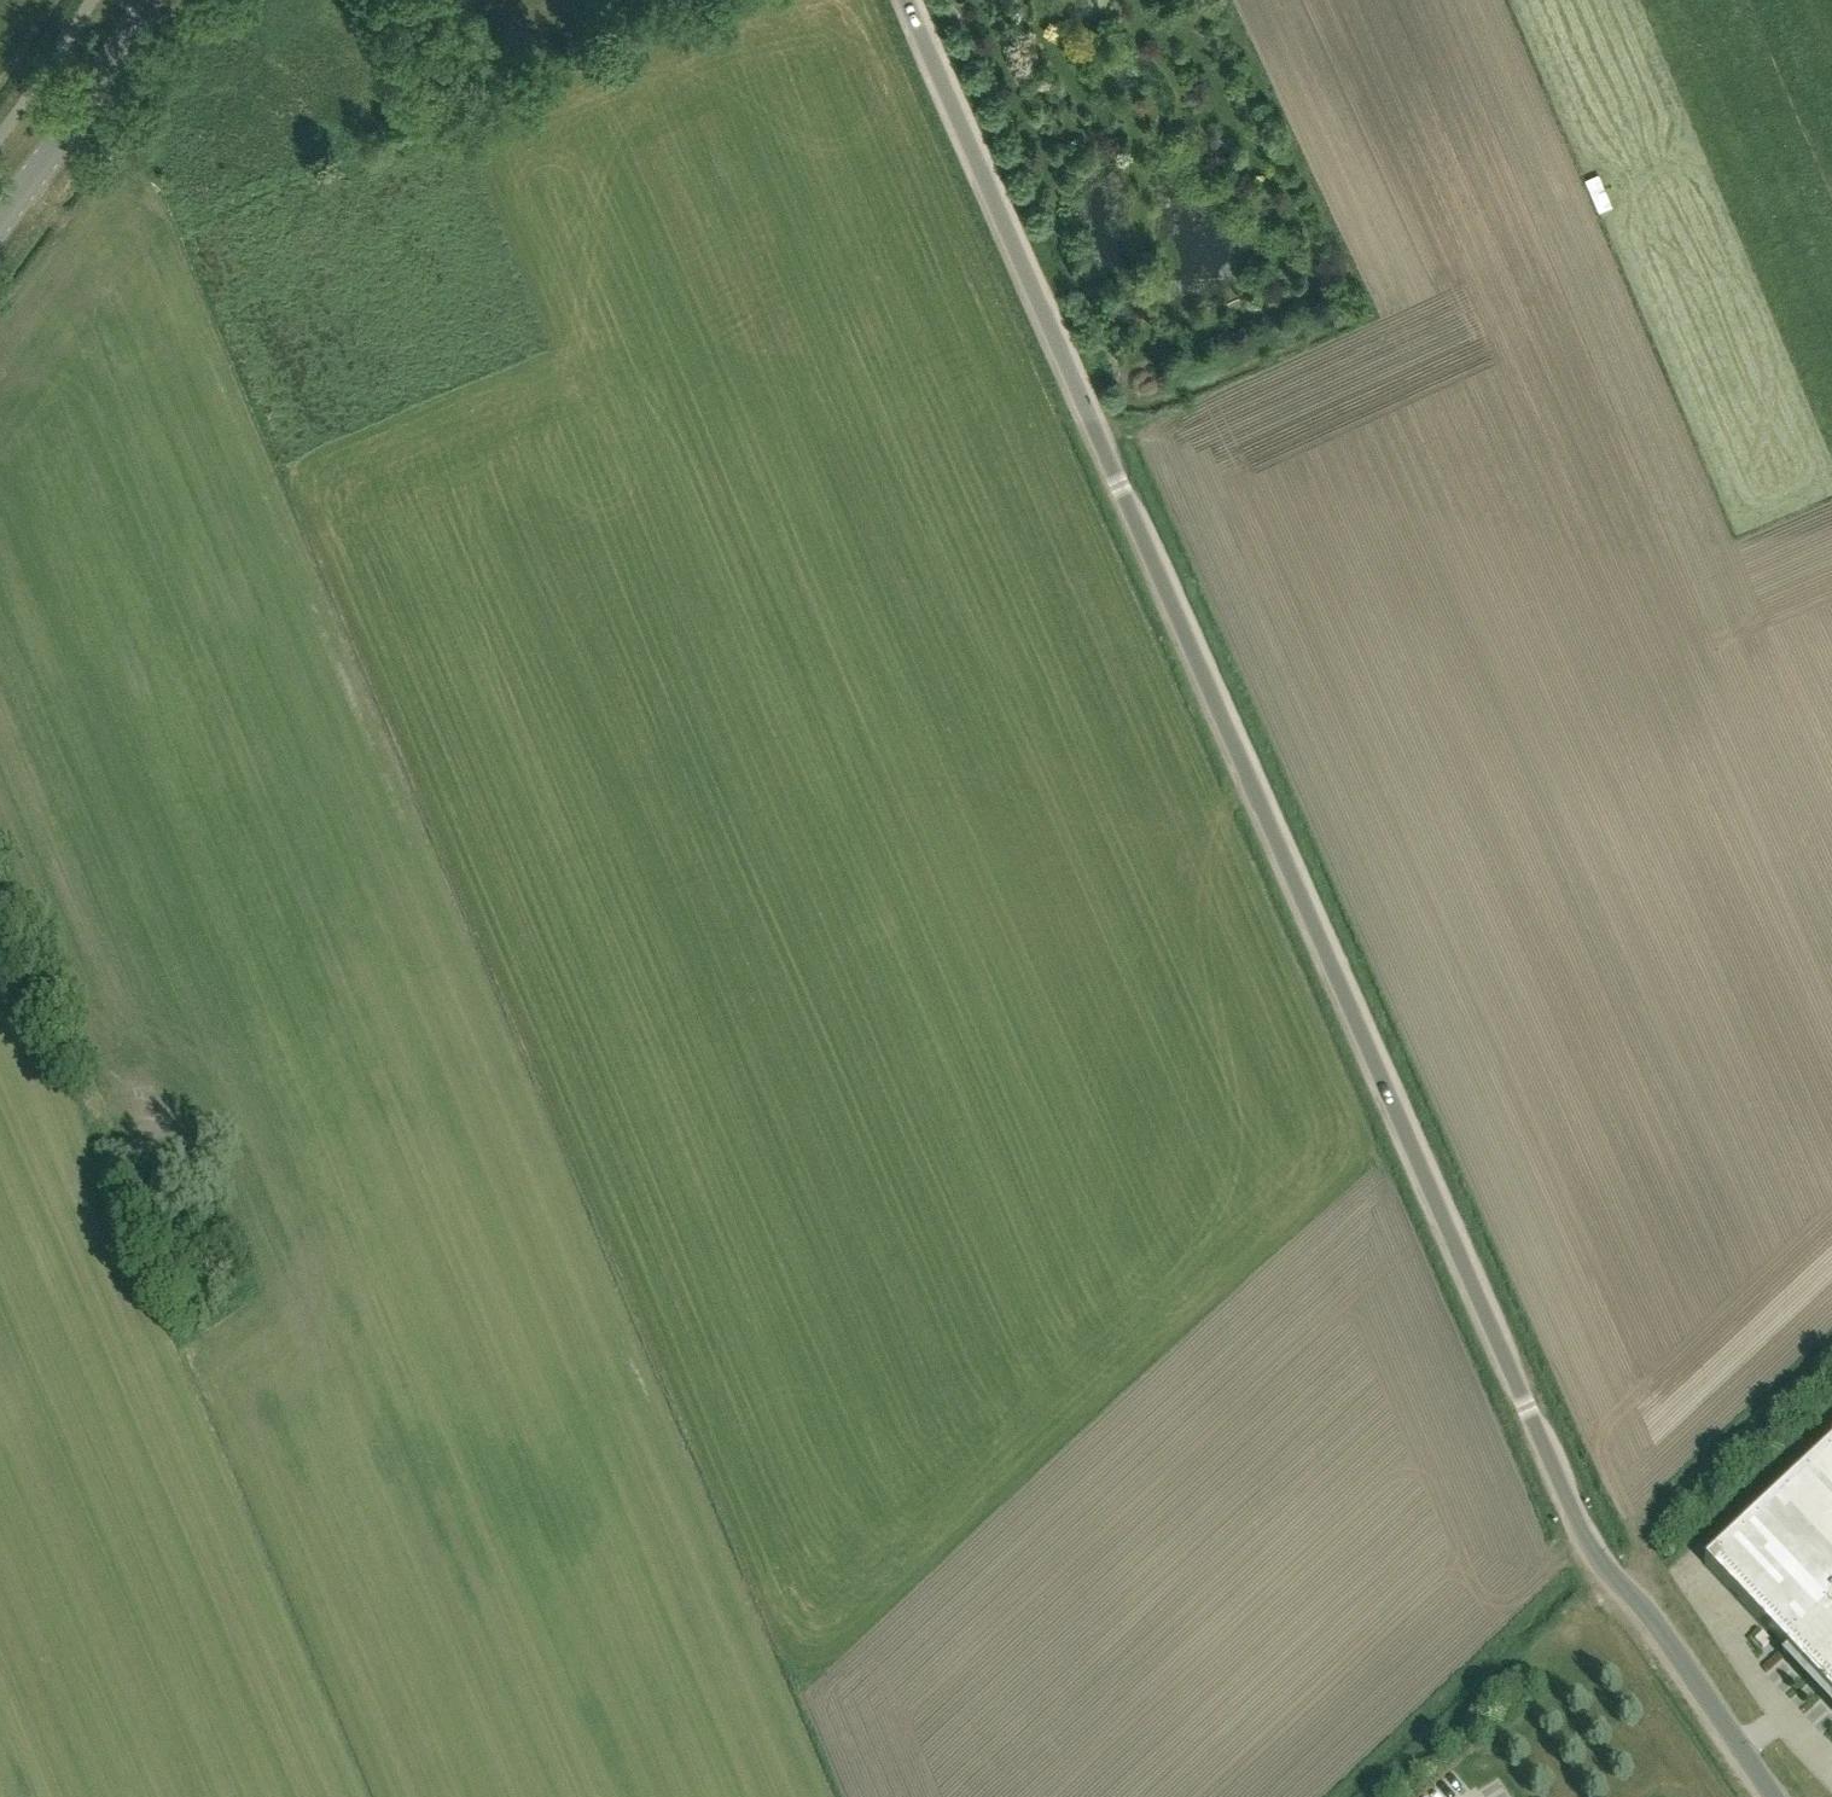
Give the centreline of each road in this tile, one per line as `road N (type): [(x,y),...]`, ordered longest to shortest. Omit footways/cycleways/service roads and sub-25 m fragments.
road 1 (unclassified): [(1591,1549),(907,0)]
road 2 (unclassified): [(1591,1549),(1651,1616),(1771,1796)]
road 3 (secondary): [(0,222),(106,77),(151,0)]

